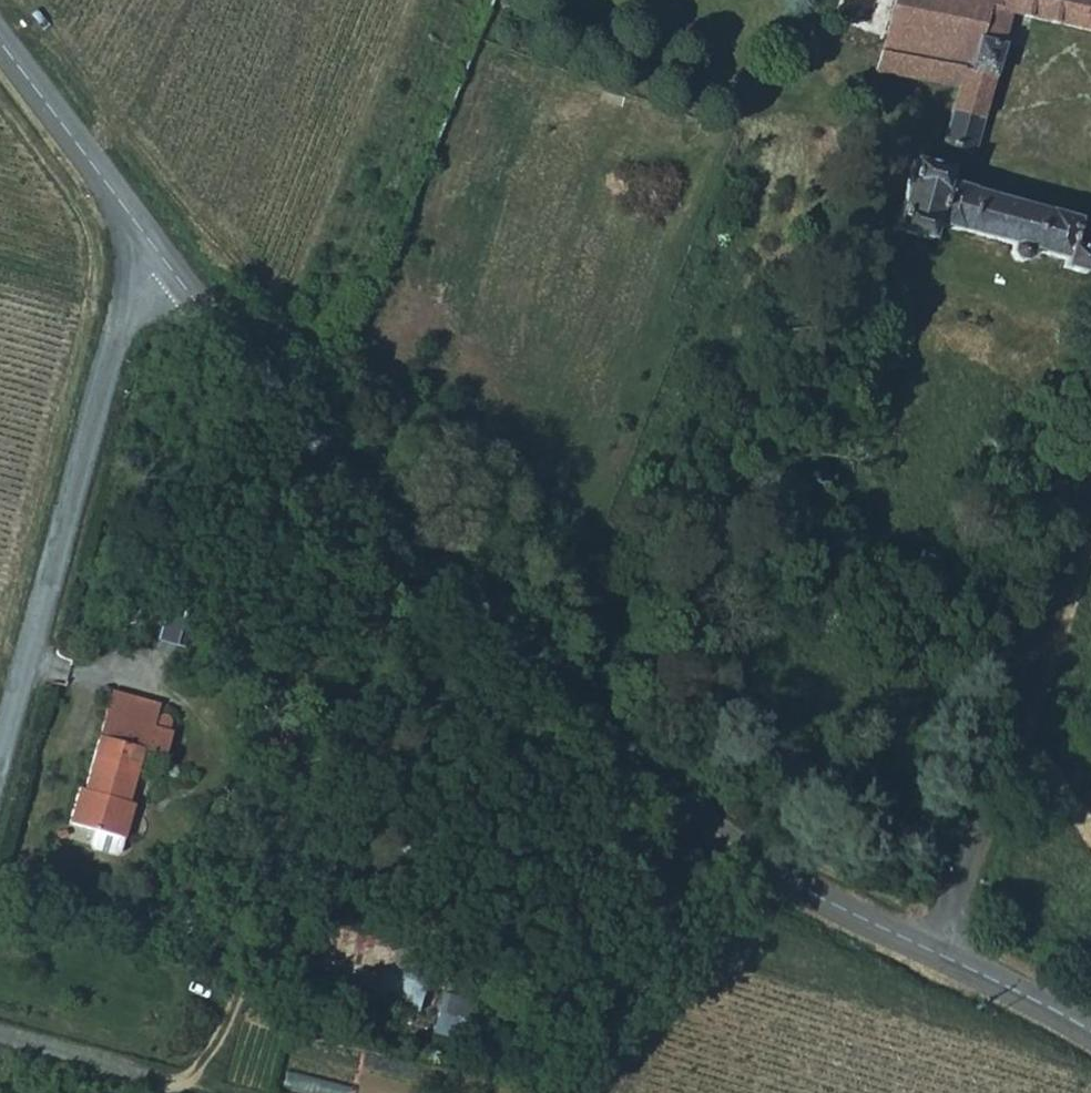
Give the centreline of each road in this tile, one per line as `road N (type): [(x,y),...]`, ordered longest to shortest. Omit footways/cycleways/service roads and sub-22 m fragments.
road 1 (tertiary): [(168,266),(263,390),(597,739),(712,837),(816,902),(941,960)]
road 2 (unclassified): [(168,266),(140,296),(0,793)]
road 3 (unclassified): [(941,960),(1090,505)]
road 4 (tertiary): [(0,47),(168,266)]
road 5 (track): [(0,1040),(203,1092)]
road 6 (tertiary): [(941,960),(1090,1036)]

